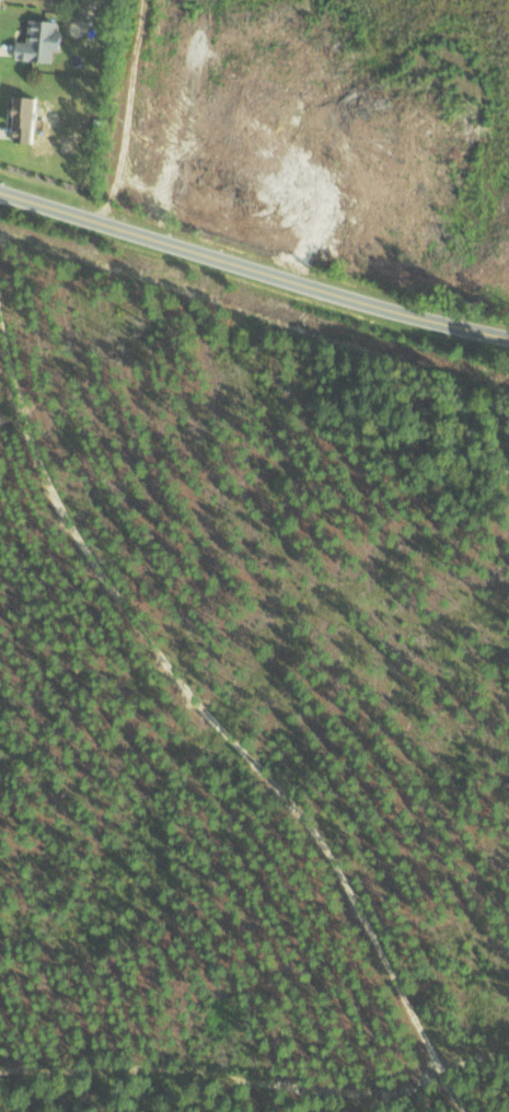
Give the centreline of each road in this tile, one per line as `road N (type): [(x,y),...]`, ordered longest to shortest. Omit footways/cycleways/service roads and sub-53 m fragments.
road 1 (track): [(0,307),(14,384),(59,506),(180,681),(303,812),(438,1072),(467,1111)]
road 2 (residential): [(0,188),(508,340)]

